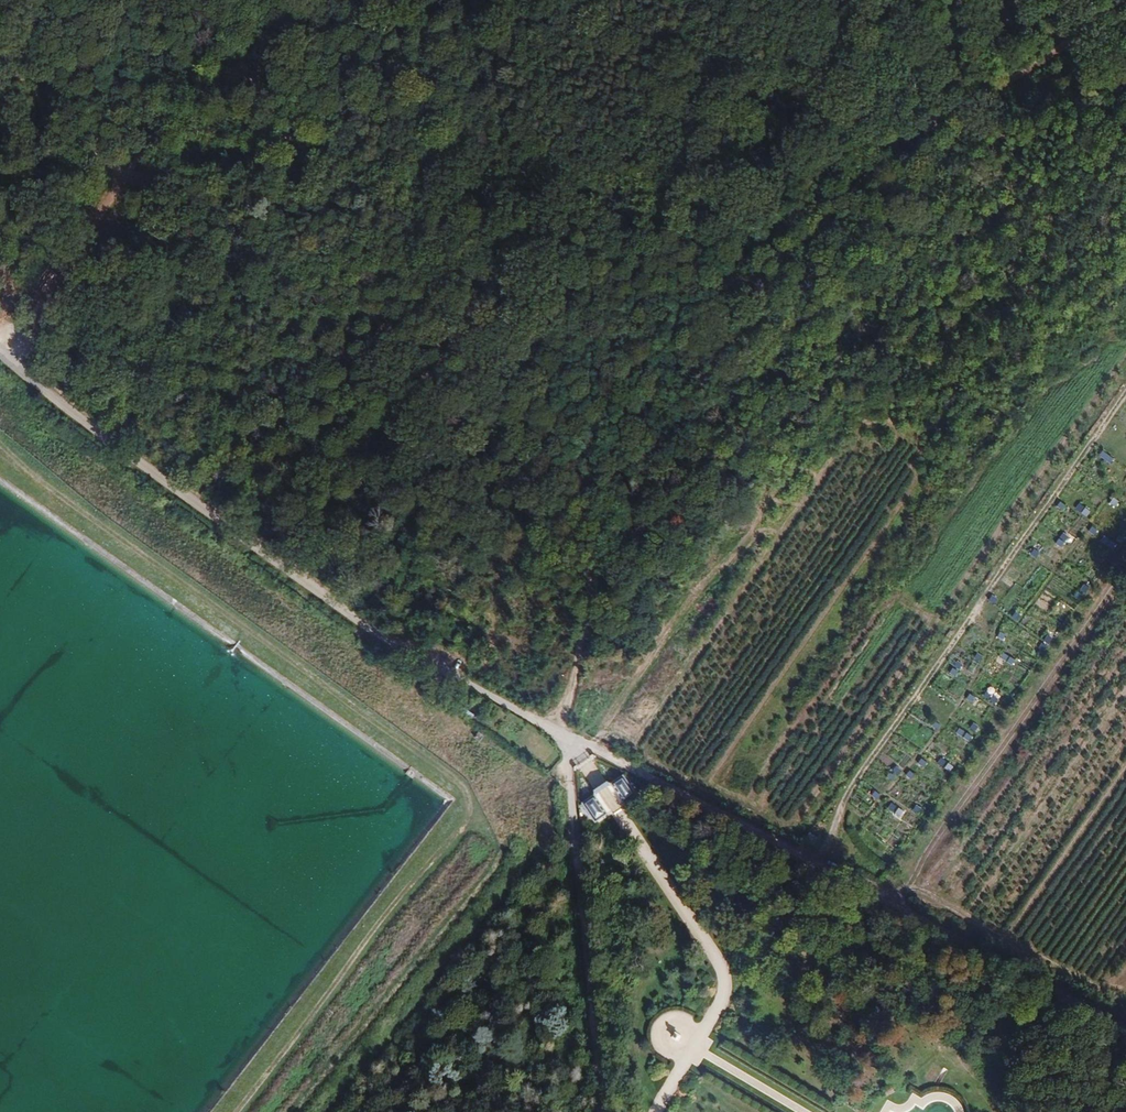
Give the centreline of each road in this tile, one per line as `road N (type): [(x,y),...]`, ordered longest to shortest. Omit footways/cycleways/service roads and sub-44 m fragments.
road 1 (track): [(0,444),(90,521),(470,792),(471,822),(237,1111)]
road 2 (track): [(562,734),(602,495),(639,402),(706,301),(774,232),(1081,40)]
road 3 (unclassified): [(0,357),(388,646),(562,734)]
road 4 (track): [(774,232),(740,203),(125,177)]
road 5 (track): [(562,734),(1125,1027)]
road 6 (track): [(820,868),(844,800),(1125,392)]
road 7 (track): [(0,351),(248,0)]
road 8 (track): [(562,734),(602,1111)]

